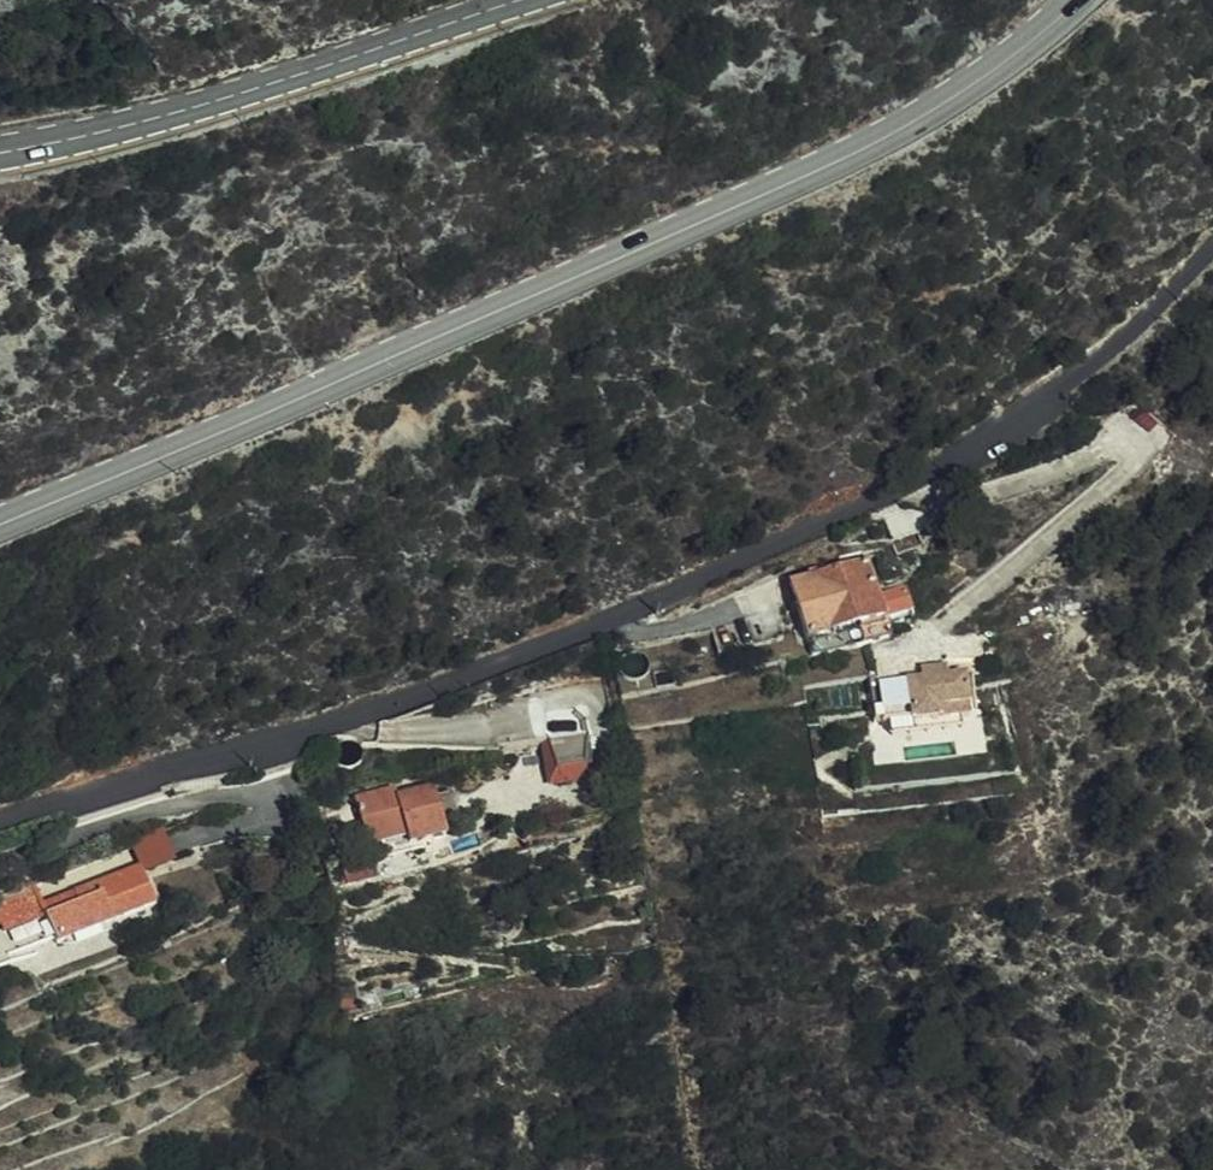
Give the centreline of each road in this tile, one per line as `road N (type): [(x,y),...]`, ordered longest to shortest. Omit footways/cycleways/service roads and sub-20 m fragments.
road 1 (secondary): [(0,525),(485,320),(902,126),(1016,50),(1072,0)]
road 2 (residential): [(0,824),(355,713),(608,619),(916,477)]
road 3 (secondary): [(0,153),(354,59),(531,0)]

